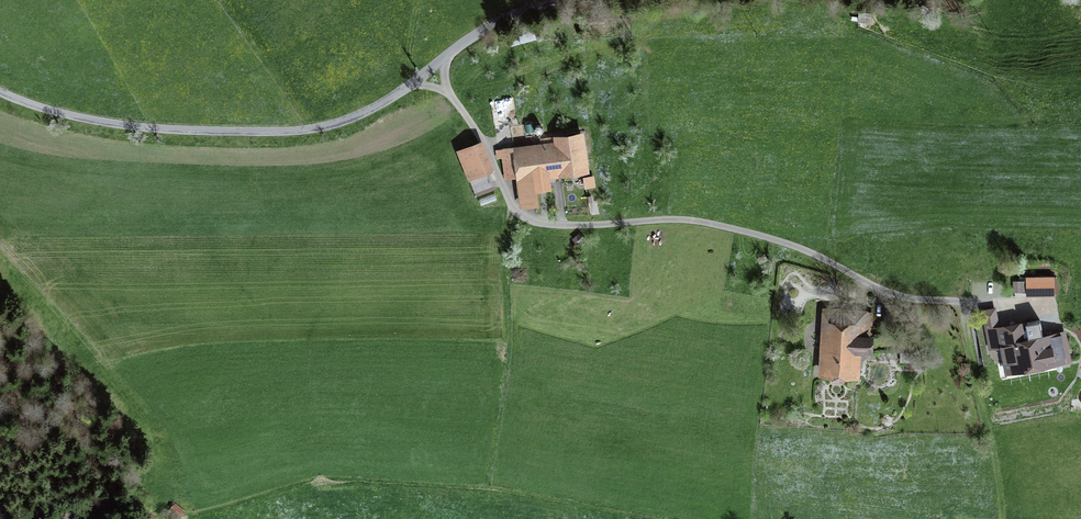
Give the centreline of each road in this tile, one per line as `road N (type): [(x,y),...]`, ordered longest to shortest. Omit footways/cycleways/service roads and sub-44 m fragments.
road 1 (track): [(1052,317),(908,301),(737,232),(675,223),(532,223),(508,203),(447,90),(413,83)]
road 2 (track): [(559,0),(477,33),(379,104),(323,126),(150,128),(46,109),(0,90)]

